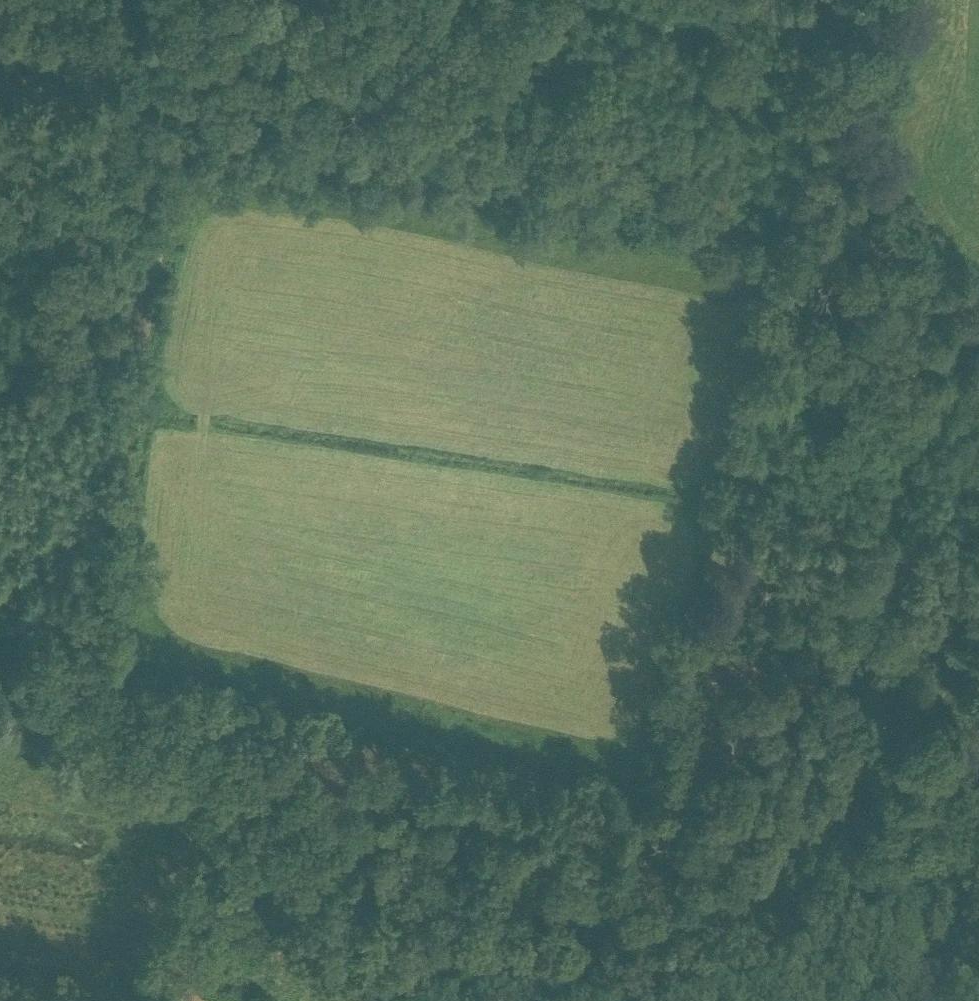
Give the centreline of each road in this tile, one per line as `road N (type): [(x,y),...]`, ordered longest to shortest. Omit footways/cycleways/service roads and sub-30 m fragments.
road 1 (track): [(297,1000),(294,808),(265,737),(101,699),(205,0)]

